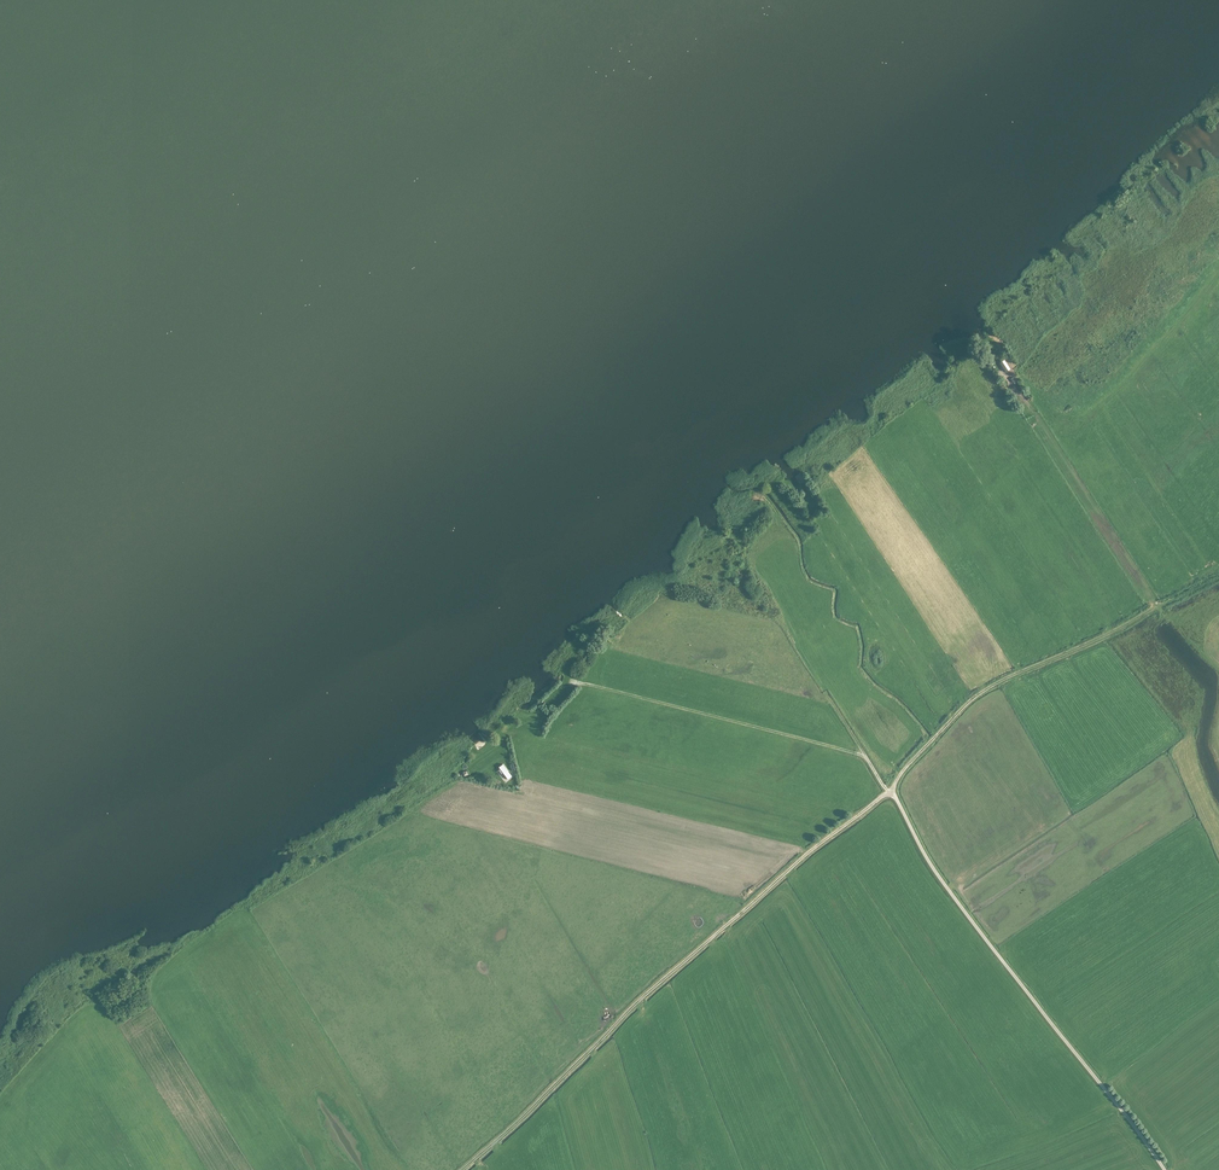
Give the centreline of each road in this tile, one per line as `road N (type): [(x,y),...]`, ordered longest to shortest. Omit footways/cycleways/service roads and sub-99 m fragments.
road 1 (track): [(464,1169),(636,1004),(805,856),(891,792),(787,631),(771,590),(743,558)]
road 2 (unclassified): [(1165,1169),(937,873),(891,792)]
road 3 (track): [(891,792),(982,692),(1218,579)]
road 4 (track): [(577,680),(864,755)]
road 5 (track): [(1154,608),(1147,585),(1035,412)]

